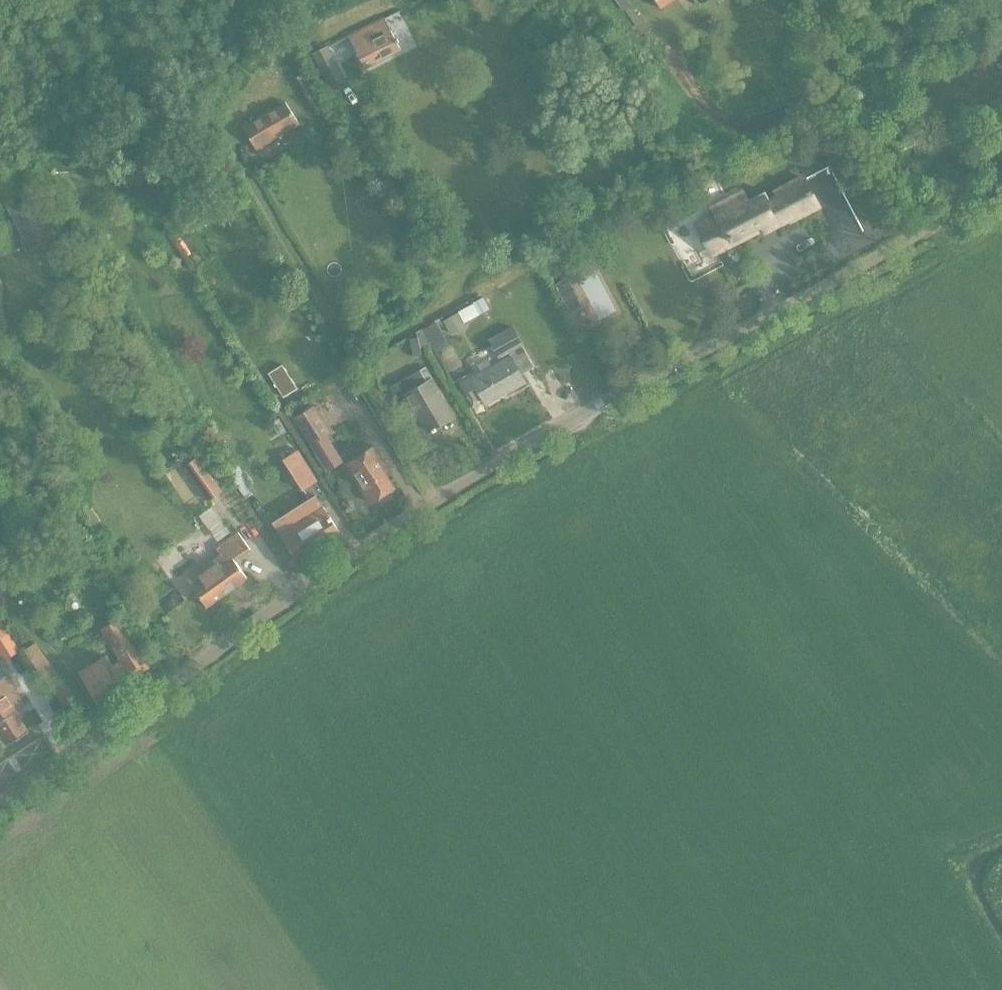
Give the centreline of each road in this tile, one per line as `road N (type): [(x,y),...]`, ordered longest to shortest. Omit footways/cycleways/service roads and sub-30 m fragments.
road 1 (unclassified): [(0,804),(435,499),(1001,179)]

